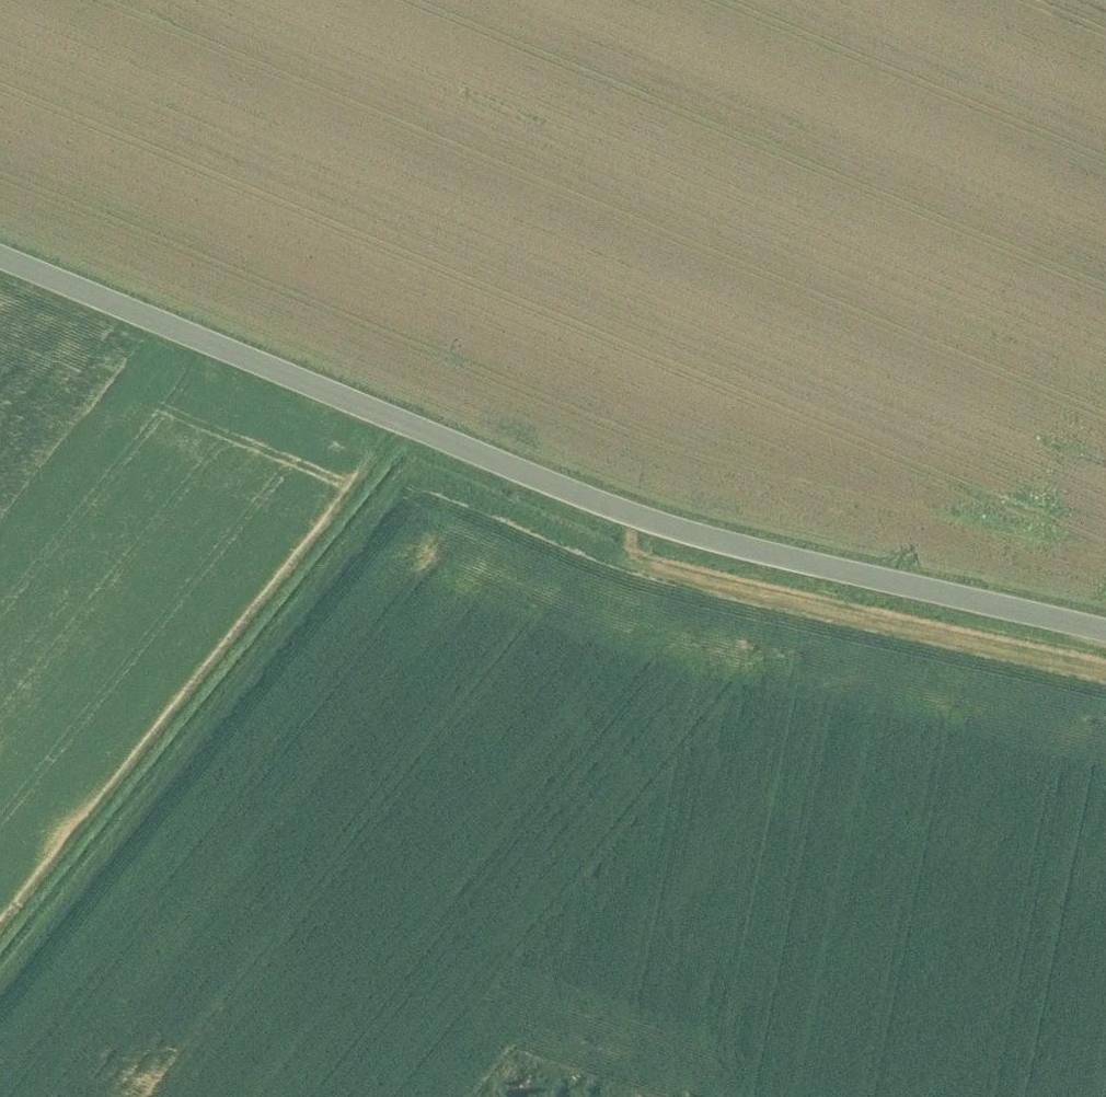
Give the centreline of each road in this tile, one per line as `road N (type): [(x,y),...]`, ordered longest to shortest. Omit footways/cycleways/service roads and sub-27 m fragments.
road 1 (residential): [(0,251),(672,528),(1105,630)]

